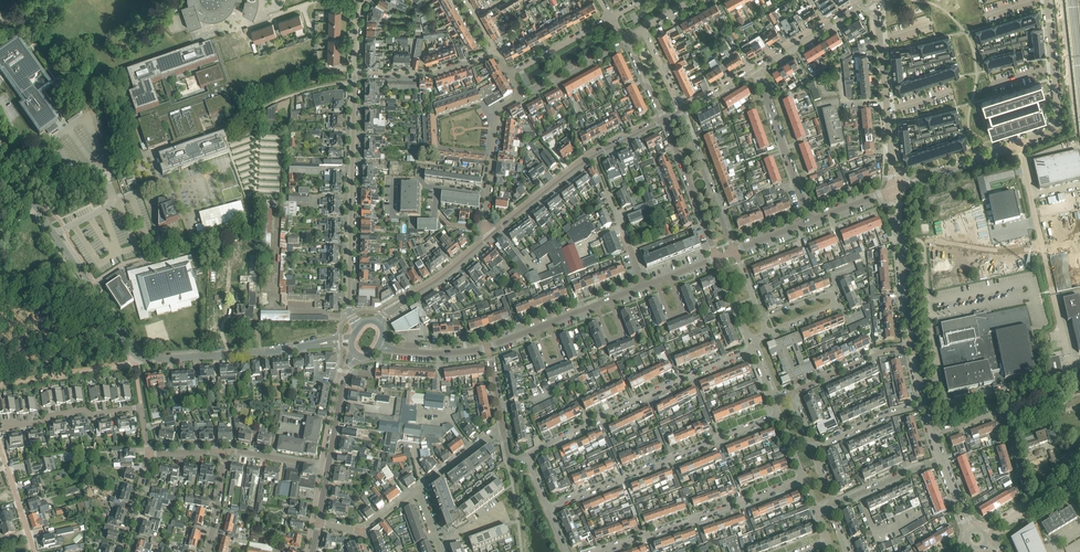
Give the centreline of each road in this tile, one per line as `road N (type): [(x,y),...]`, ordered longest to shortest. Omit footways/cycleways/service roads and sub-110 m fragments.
road 1 (residential): [(526,455),(753,350)]
road 2 (residential): [(779,415),(547,508)]
road 3 (unclassified): [(352,317),(355,72)]
road 4 (unclassified): [(137,357),(0,157)]
road 5 (residential): [(804,479),(597,551)]
road 6 (unclassified): [(1066,355),(1020,143)]
road 7 (residential): [(137,357),(352,340)]
road 8 (unclassified): [(491,236),(577,168),(664,120)]
road 9 (unclassified): [(895,189),(876,0)]
road 10 (residential): [(933,436),(1002,414),(1032,504)]
road 11 (residential): [(1020,143),(1058,122),(1047,0)]
road 12 (residential): [(810,221),(756,69)]
road 13 (unclassified): [(911,347),(895,189)]
road 14 (residential): [(767,332),(835,300),(826,295),(763,320)]
road 15 (residential): [(734,251),(680,112)]
road 16 (residential): [(664,120),(717,258)]
road 17 (residential): [(355,72),(431,75),(497,53)]
road 18 (residential): [(492,154),(440,148),(438,118),(480,104),(497,111)]
road 19 (unclassified): [(378,323),(491,236)]
road 20 (residential): [(137,357),(0,384)]
road 21 (residential): [(895,189),(1020,143)]
road 22 (residential): [(789,395),(876,353),(911,347)]
road 23 (unclassified): [(756,69),(868,0)]
road 24 (residential): [(11,426),(140,407)]
road 25 (residential): [(925,406),(812,449)]
road 26 (residential): [(439,188),(419,180),(394,183),(394,216),(435,213)]

